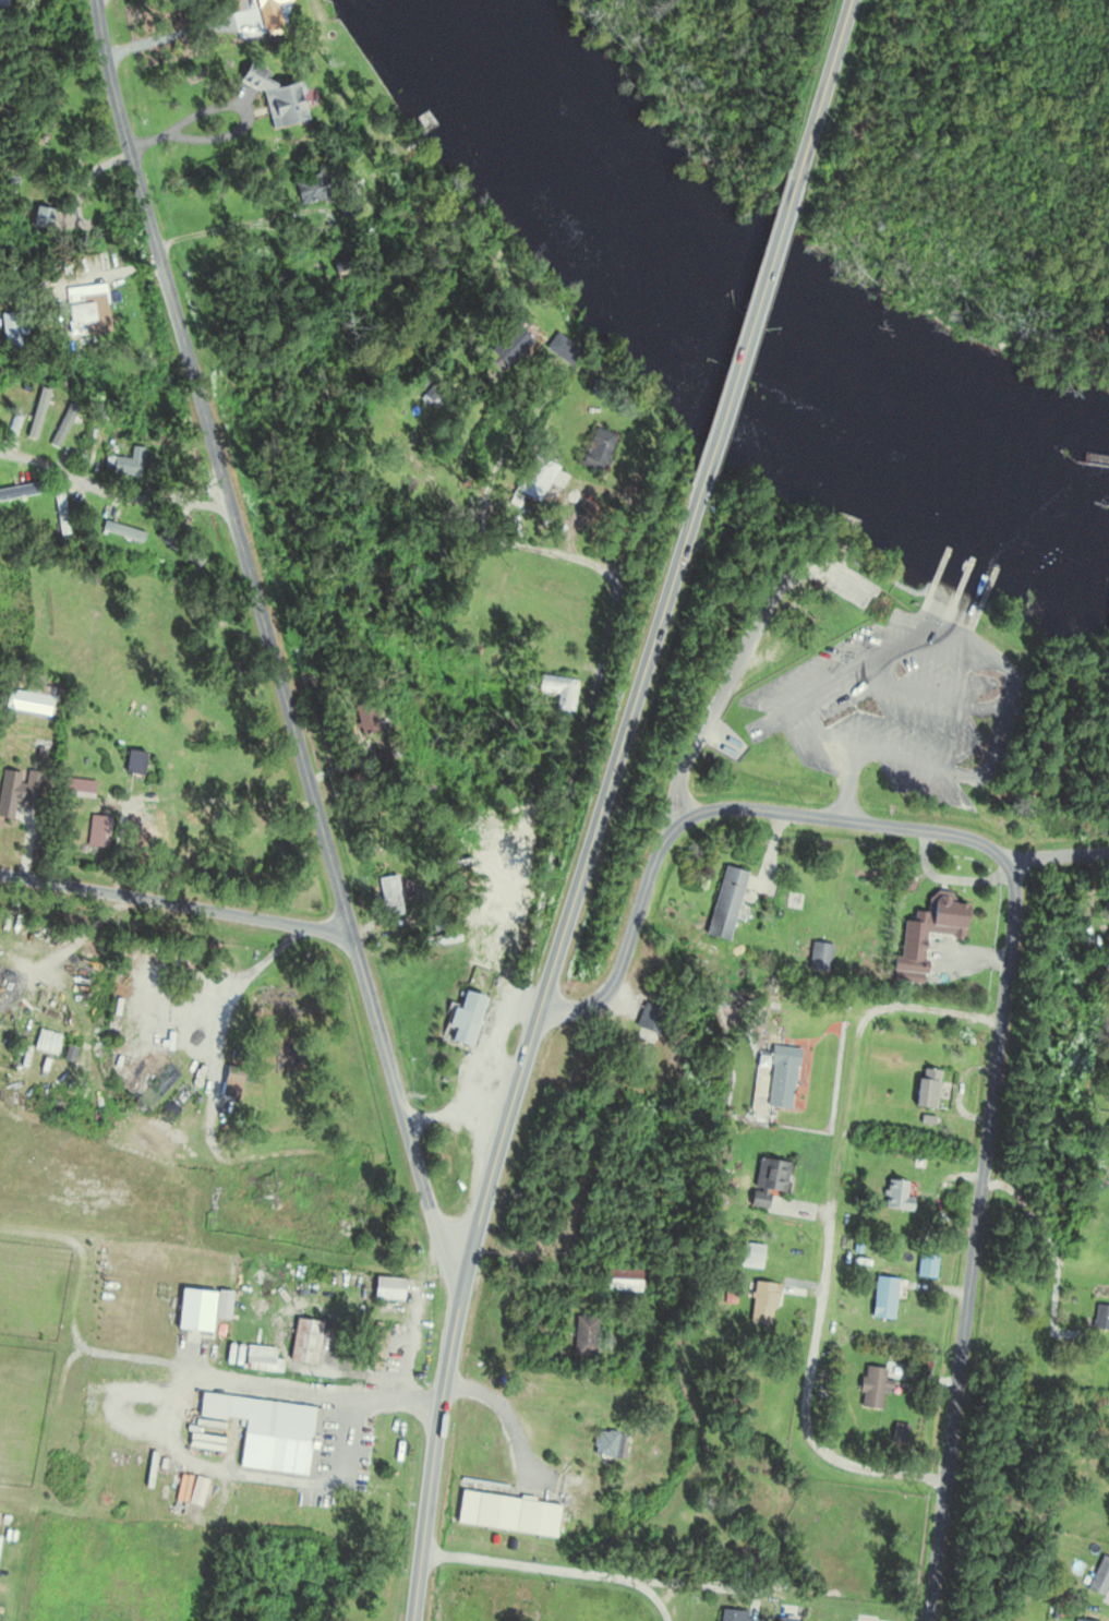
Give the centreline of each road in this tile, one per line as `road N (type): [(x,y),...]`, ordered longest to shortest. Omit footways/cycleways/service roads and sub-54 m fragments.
road 1 (residential): [(96,0),(122,128),(430,1210),(467,1263)]
road 2 (primary): [(697,496),(467,1263),(438,1406),(413,1620)]
road 3 (residential): [(1006,870),(1013,897),(928,1620)]
road 4 (residential): [(537,1017),(590,1009),(607,994),(662,840),(708,809),(933,831),(971,840),(1006,870)]
road 5 (residential): [(0,873),(351,934)]
road 6 (track): [(0,1227),(72,1242),(79,1258),(74,1329),(87,1344),(227,1373)]
road 7 (residential): [(67,0),(0,224)]
road 8 (primary): [(794,179),(848,0)]
road 9 (primary): [(744,341),(794,179)]
road 10 (primary): [(744,341),(697,496)]

